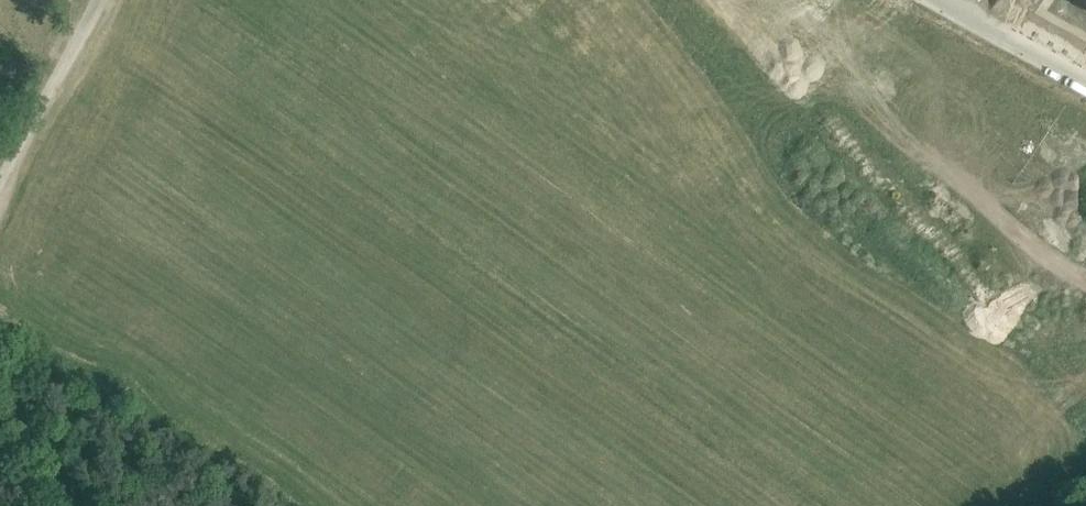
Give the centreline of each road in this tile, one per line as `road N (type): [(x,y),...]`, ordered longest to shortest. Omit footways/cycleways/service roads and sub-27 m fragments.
road 1 (unclassified): [(0,169),(93,0)]
road 2 (residential): [(1085,82),(930,0)]

